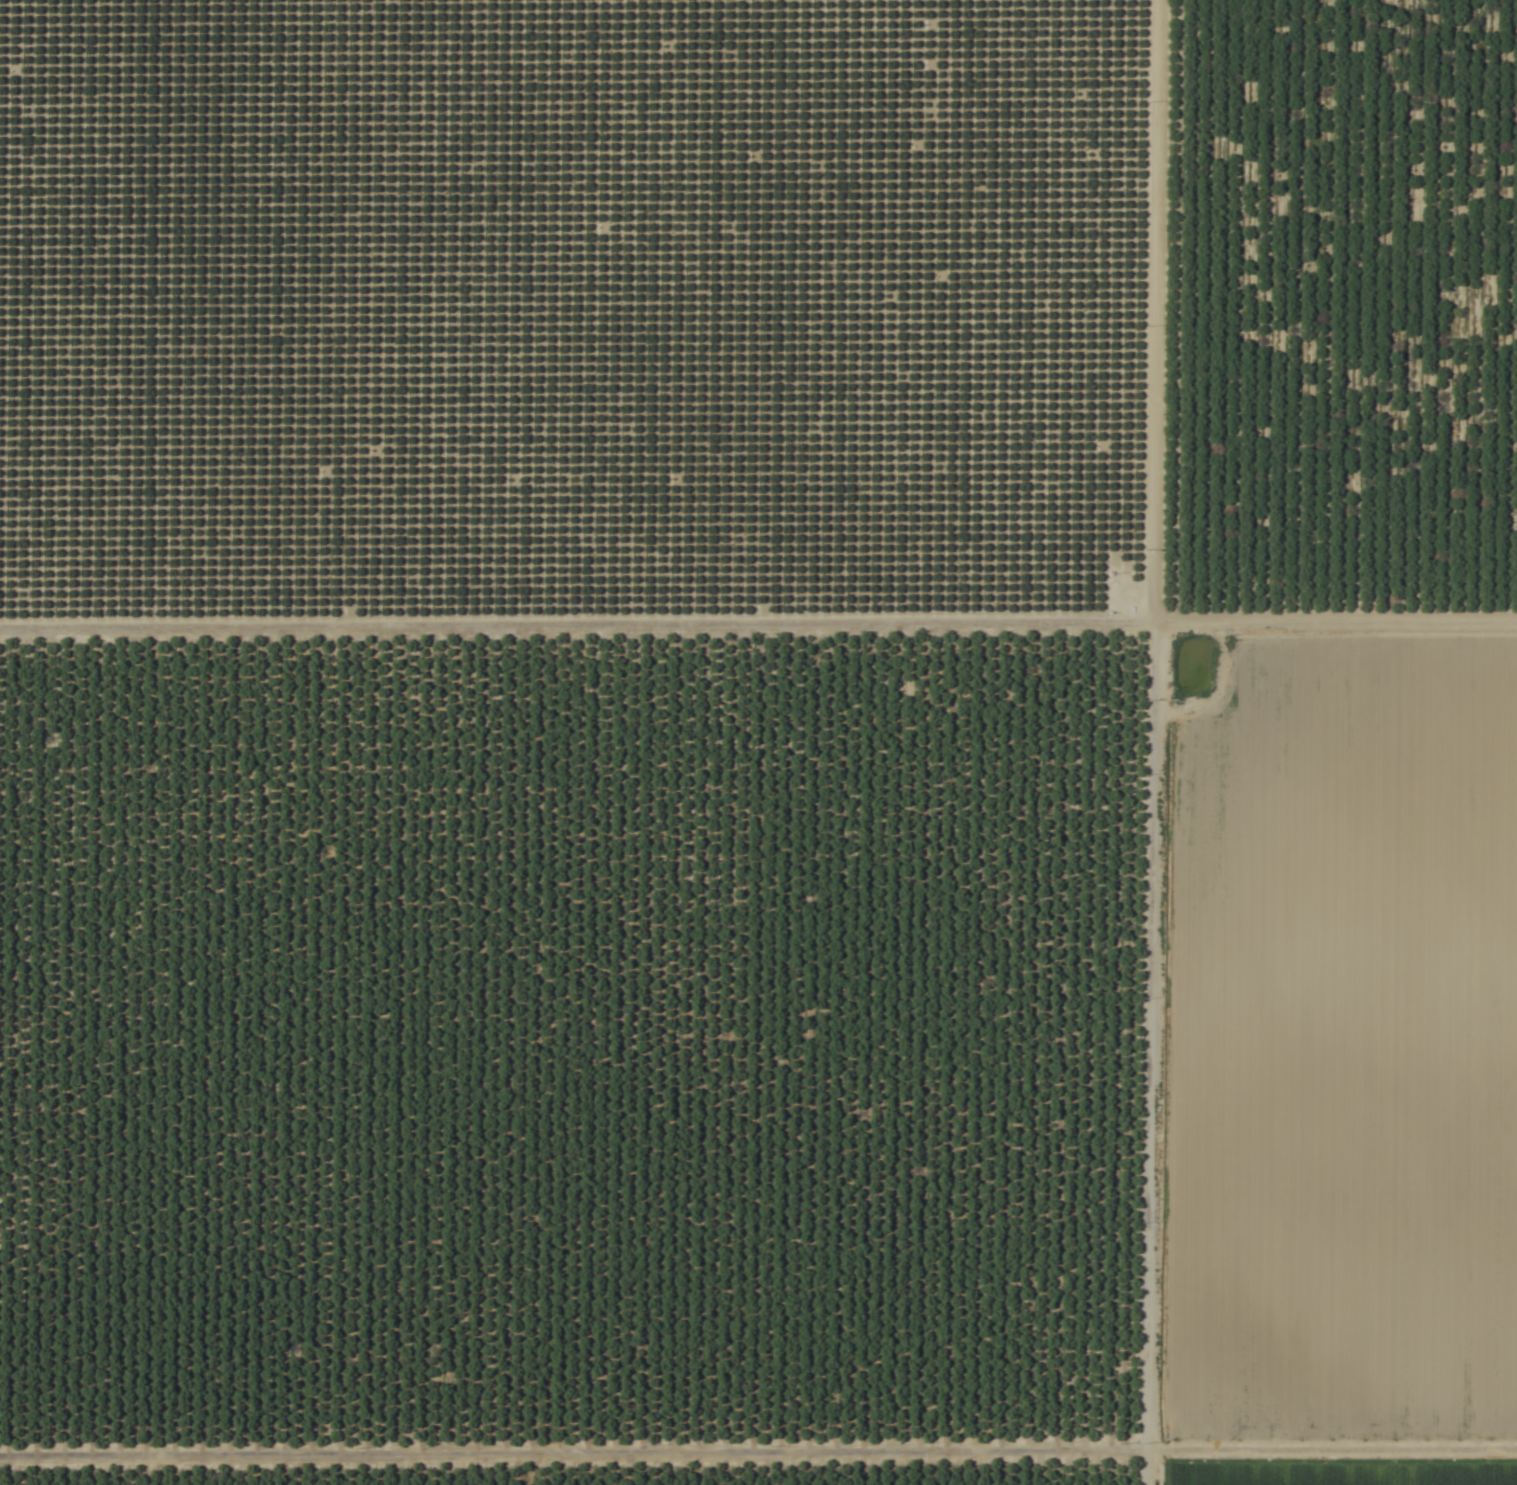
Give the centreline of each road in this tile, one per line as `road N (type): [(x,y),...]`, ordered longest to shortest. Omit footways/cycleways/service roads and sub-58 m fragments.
road 1 (track): [(1161,1484),(1181,0)]

